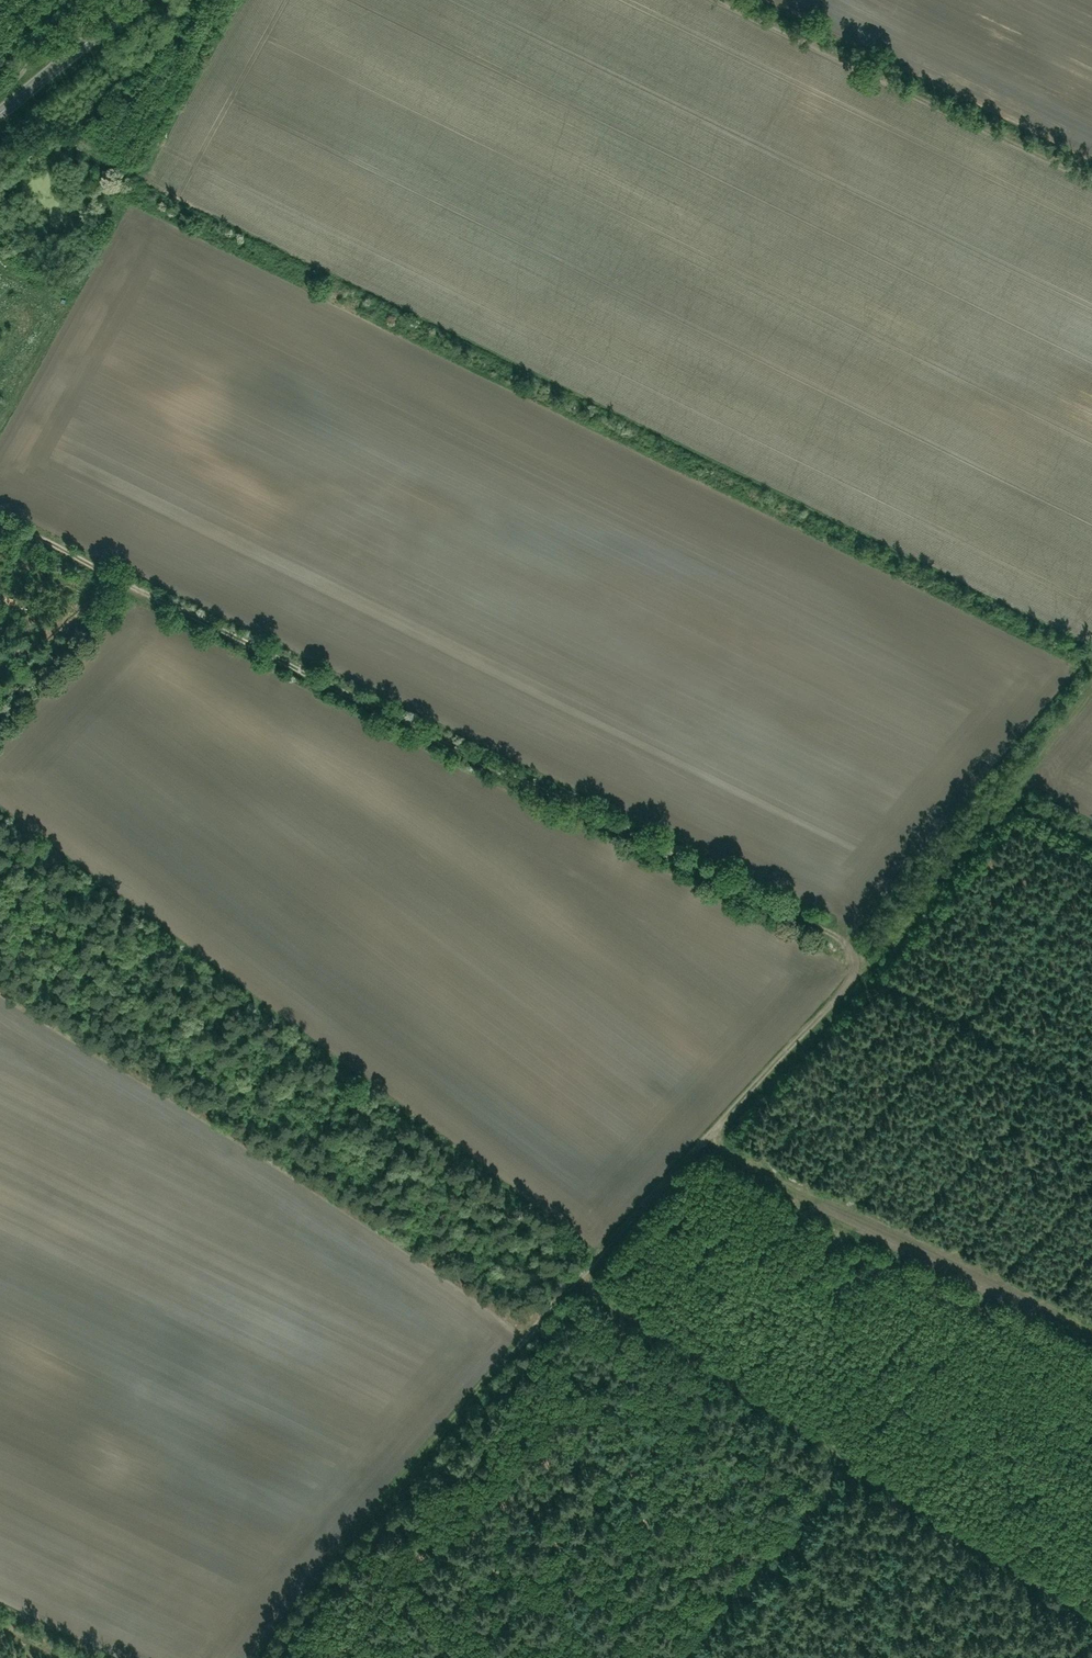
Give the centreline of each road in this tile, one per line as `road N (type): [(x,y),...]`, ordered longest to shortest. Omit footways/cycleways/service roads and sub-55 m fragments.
road 1 (track): [(1091,1629),(590,1264),(861,977),(853,948),(0,528)]
road 2 (track): [(590,1264),(241,1653)]
road 3 (track): [(715,0),(1091,183)]
road 4 (track): [(861,963),(878,957),(1091,693)]
road 5 (tertiary): [(141,0),(0,115)]
road 6 (track): [(711,1135),(818,1198)]

